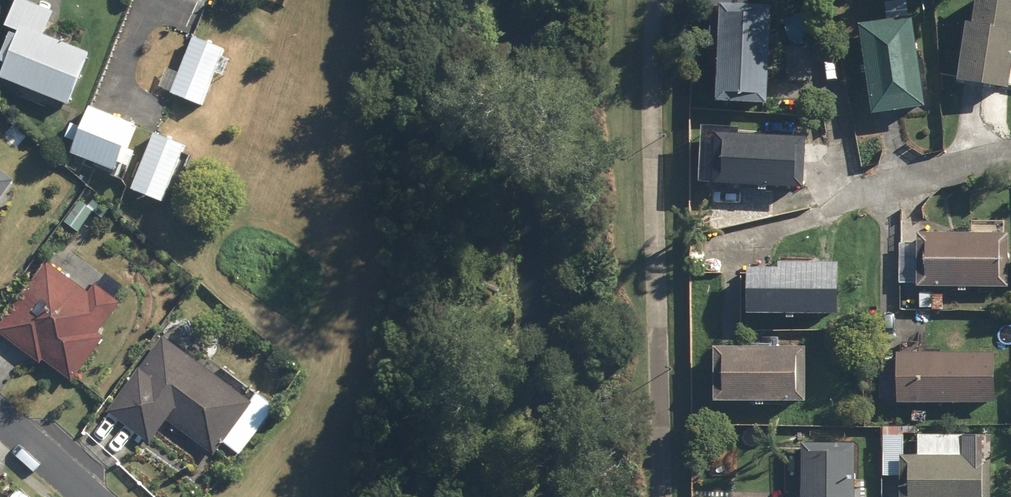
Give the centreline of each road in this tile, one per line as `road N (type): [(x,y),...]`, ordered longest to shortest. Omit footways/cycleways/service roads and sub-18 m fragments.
road 1 (residential): [(91,496),(0,416)]

